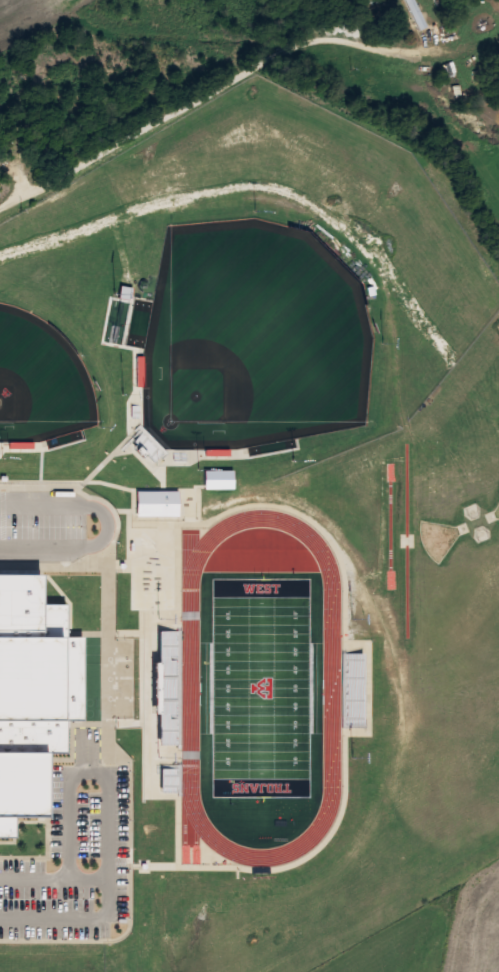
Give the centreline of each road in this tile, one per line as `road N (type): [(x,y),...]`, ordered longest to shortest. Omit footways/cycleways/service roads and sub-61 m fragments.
road 1 (residential): [(0,211),(306,42),(350,41),(419,60)]

